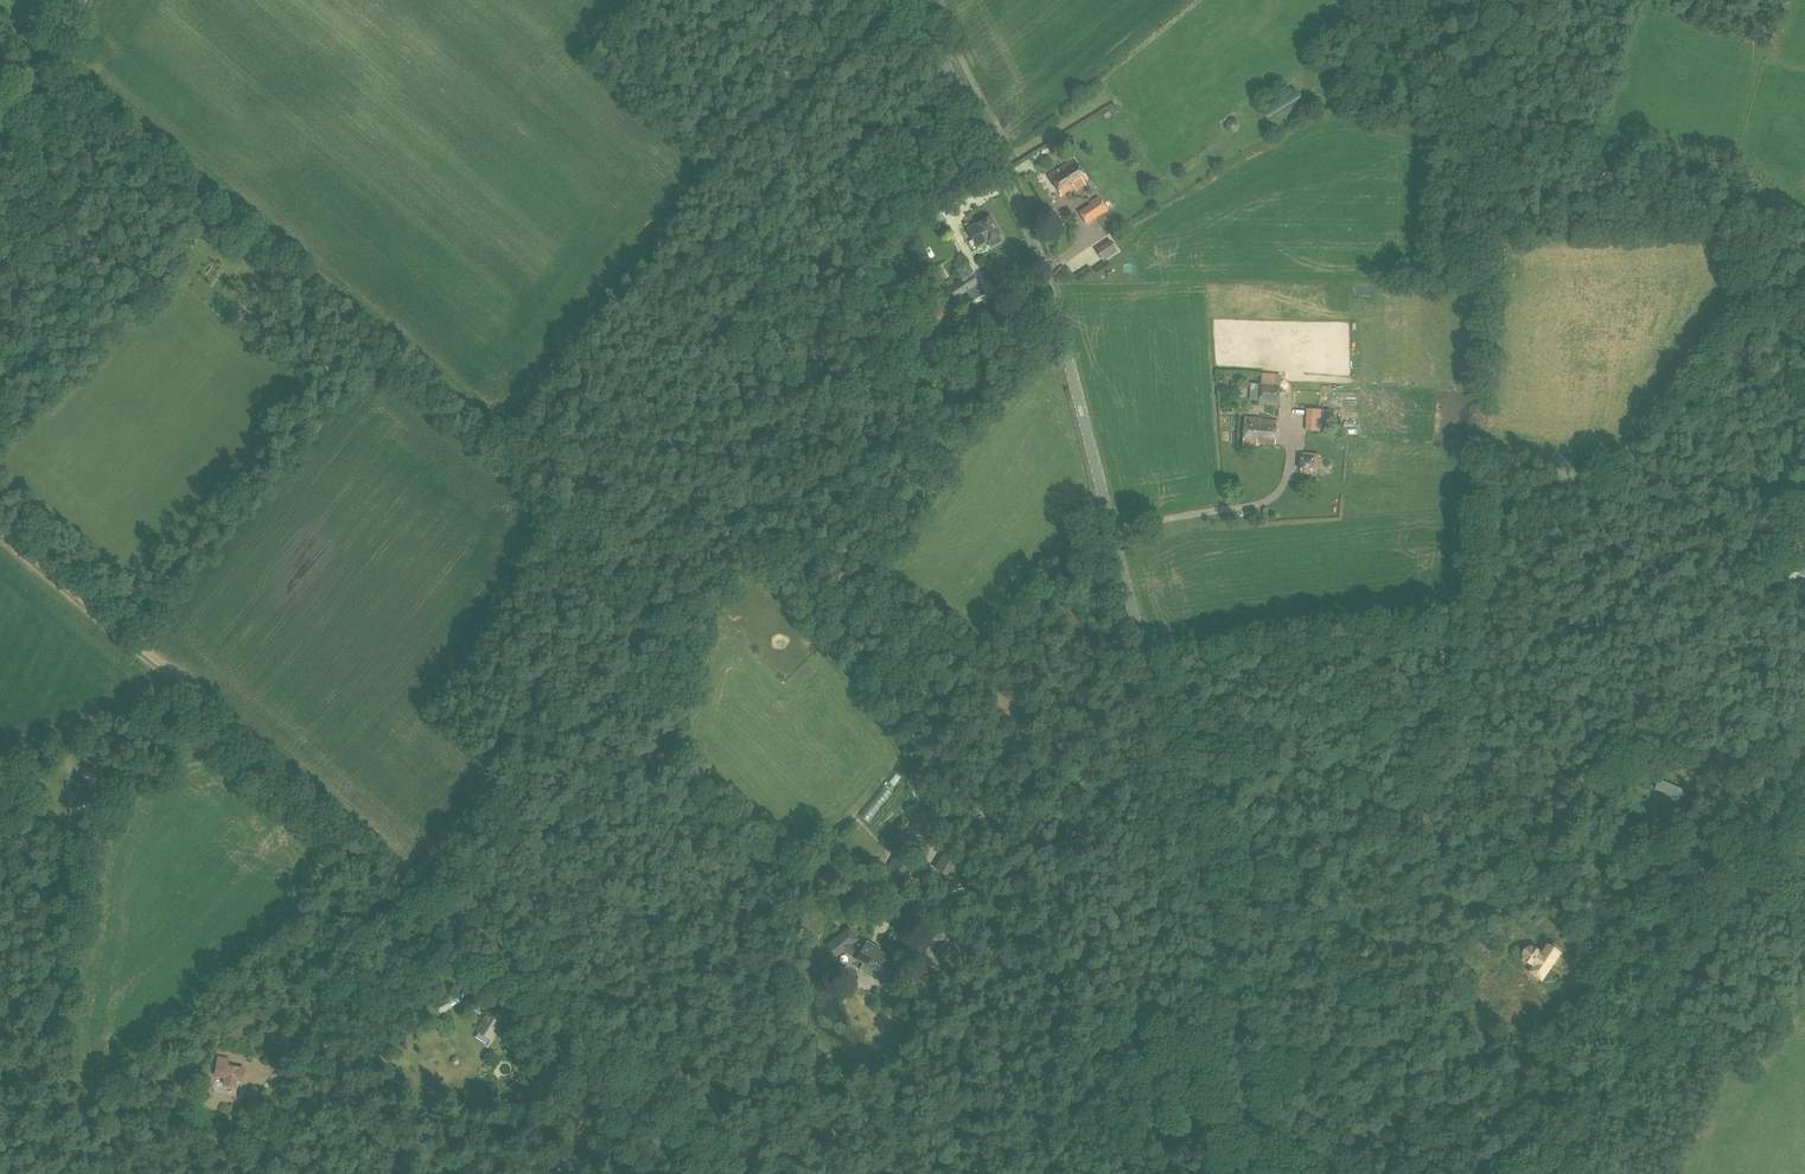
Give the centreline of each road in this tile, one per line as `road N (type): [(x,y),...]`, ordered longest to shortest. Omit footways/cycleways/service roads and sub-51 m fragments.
road 1 (tertiary): [(1260,1173),(1233,1019),(1037,249),(915,0)]
road 2 (track): [(0,531),(766,1173)]
road 3 (track): [(1556,1173),(1766,860),(1804,742)]
road 4 (track): [(433,906),(292,1020),(229,1124),(183,1173)]
road 5 (track): [(264,260),(228,233),(174,214),(73,207),(28,174),(1,127)]
road 6 (track): [(1014,1173),(1014,1093),(990,1019),(955,950)]
road 7 (tertiary): [(0,129),(80,0)]

